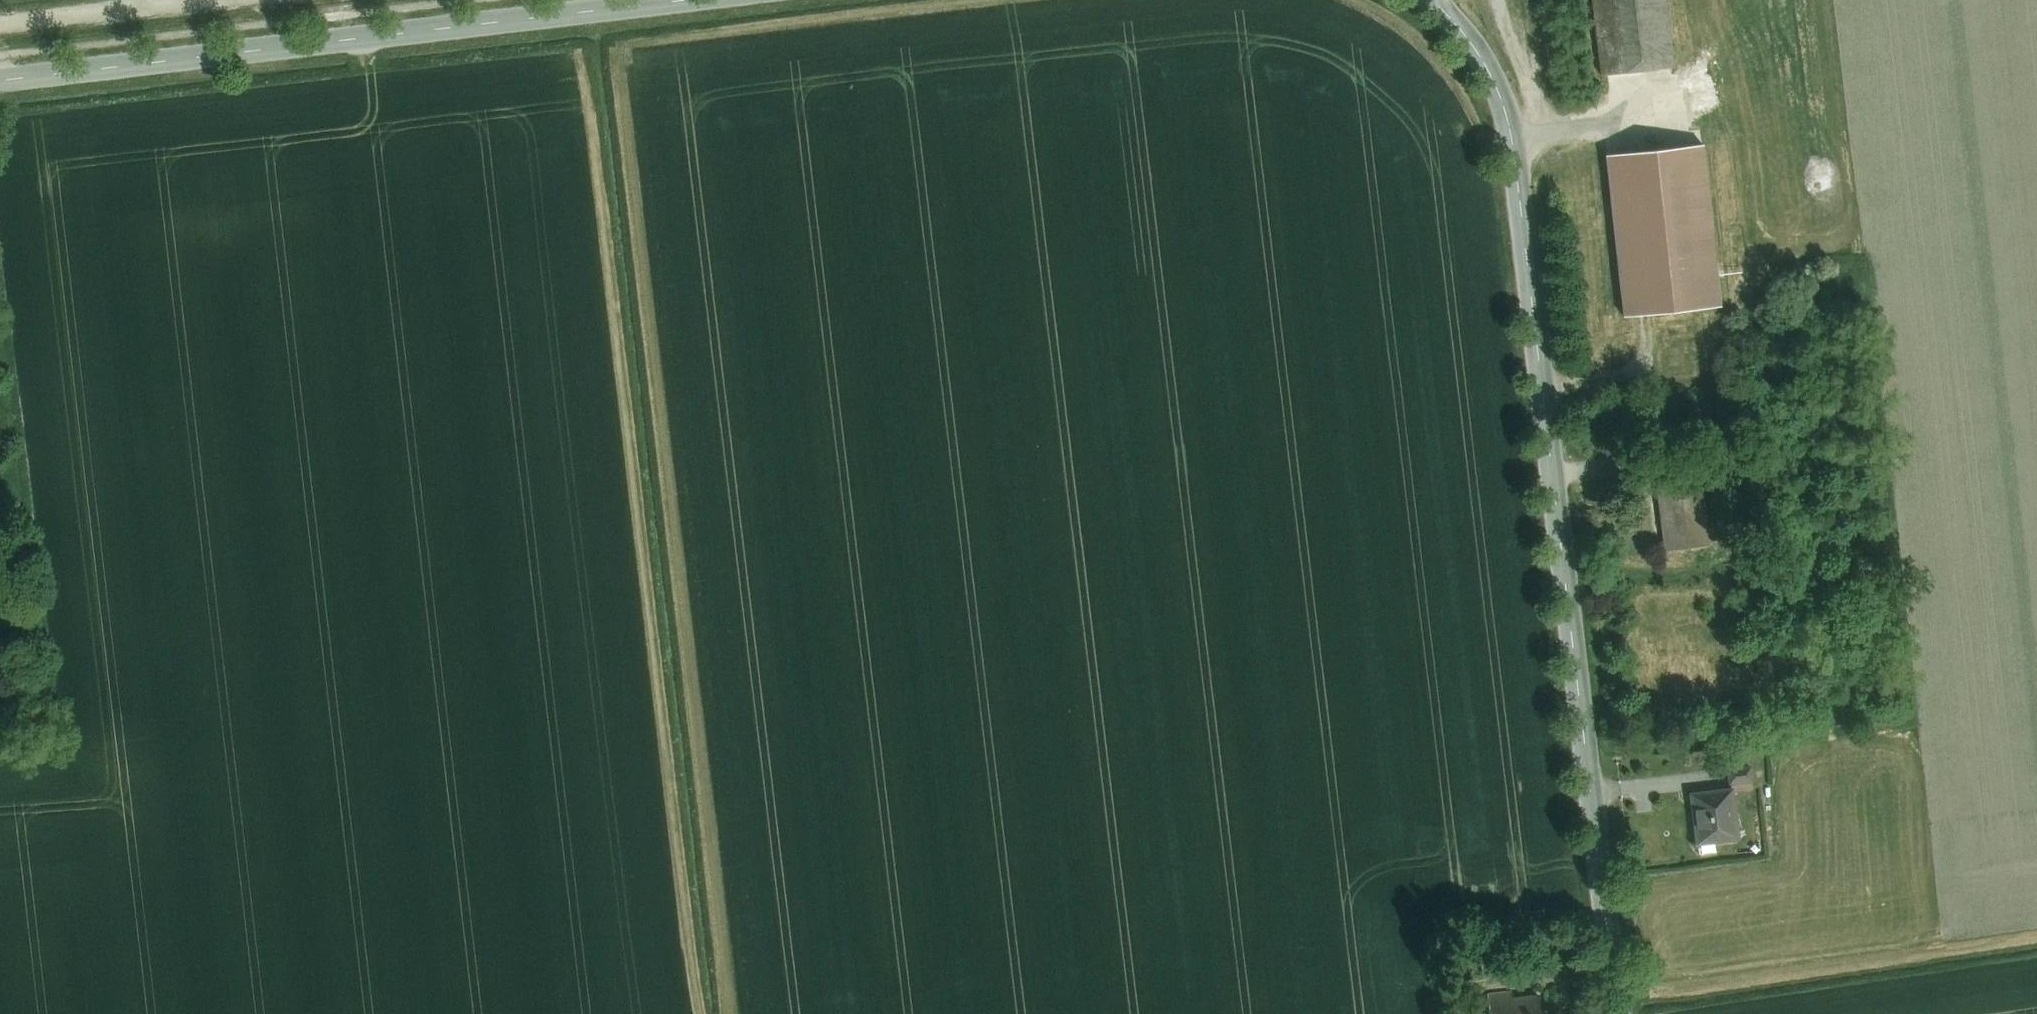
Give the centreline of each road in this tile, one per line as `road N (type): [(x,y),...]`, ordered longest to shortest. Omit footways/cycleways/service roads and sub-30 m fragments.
road 1 (tertiary): [(1435,0),(1490,73),(1515,140),(1620,1013)]
road 2 (tertiary): [(0,81),(688,0)]

